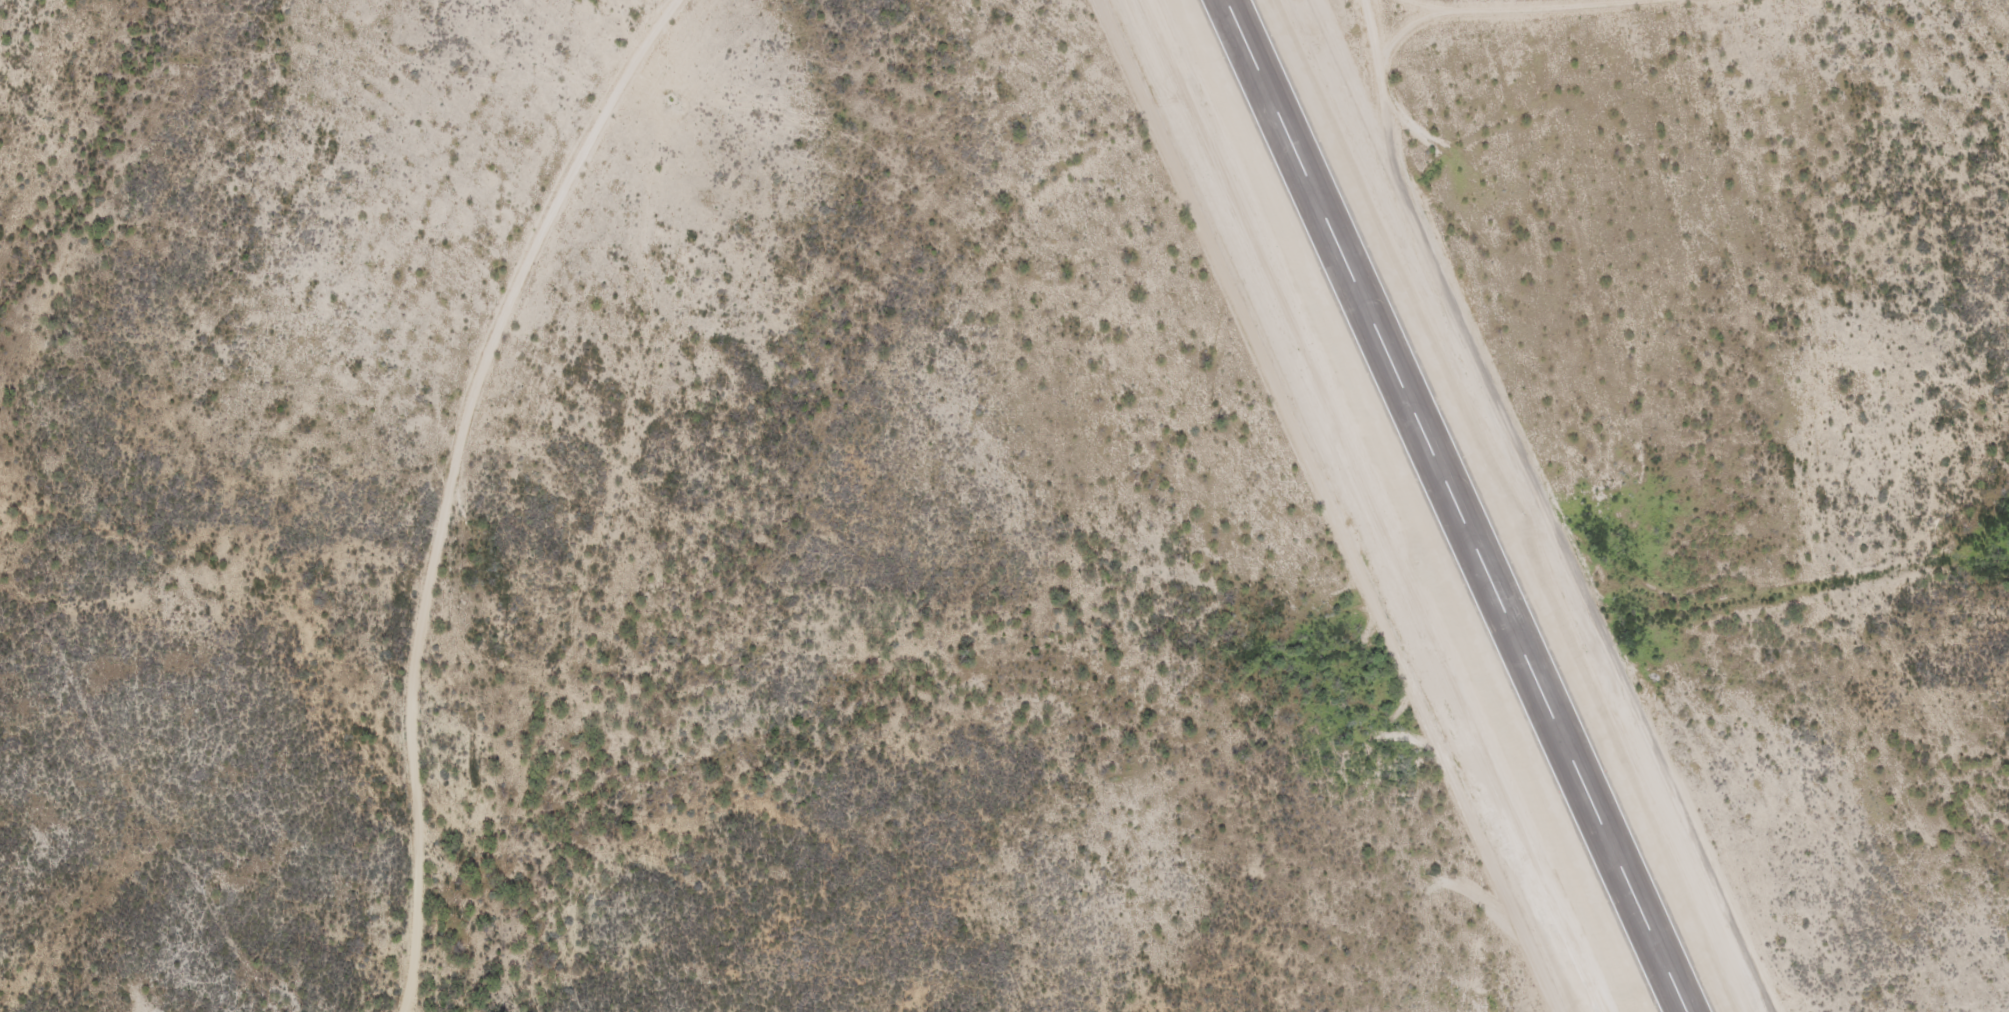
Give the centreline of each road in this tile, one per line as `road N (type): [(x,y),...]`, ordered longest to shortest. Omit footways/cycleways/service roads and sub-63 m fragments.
road 1 (residential): [(410,1011),(423,889),(418,668),(467,424),(492,352),(596,136),(683,0)]
road 2 (residential): [(1453,333),(1765,1011)]
road 3 (residential): [(1366,0),(1453,333)]
road 4 (residential): [(1647,0),(1483,10),(1427,0)]

